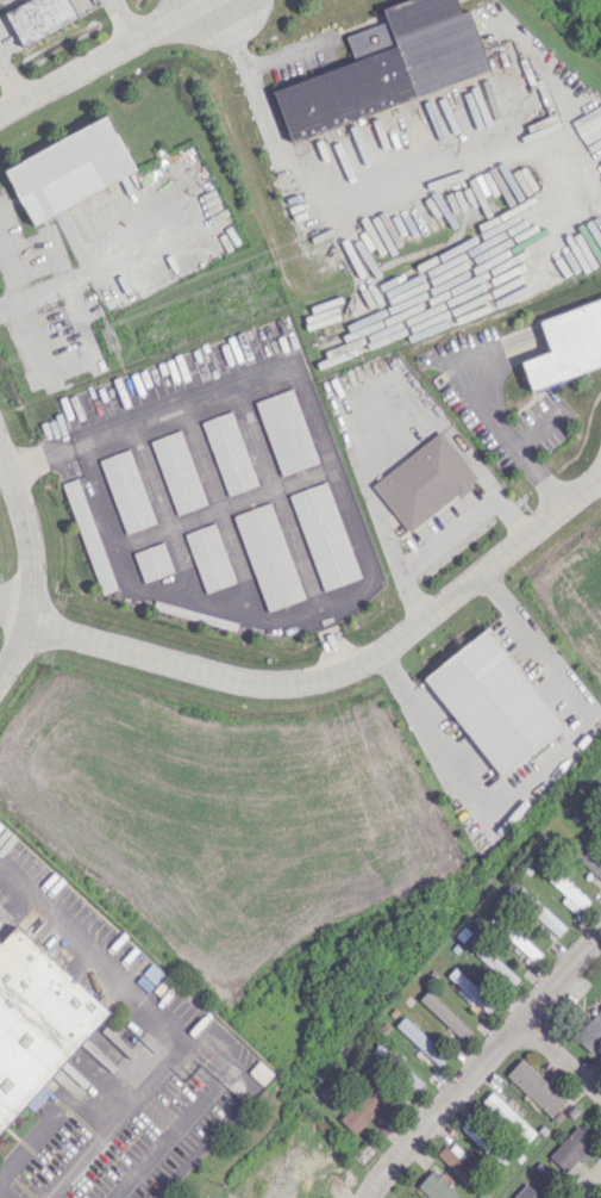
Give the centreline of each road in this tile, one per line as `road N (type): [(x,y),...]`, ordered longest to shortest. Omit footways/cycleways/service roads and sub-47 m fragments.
road 1 (residential): [(30,626),(220,678),(305,683),(393,646),(600,475)]
road 2 (residential): [(363,1197),(600,931)]
road 3 (residential): [(0,110),(210,0)]
road 4 (residential): [(0,678),(30,626),(36,594),(24,522),(0,457)]
road 5 (residential): [(600,1093),(546,1044),(522,1037),(497,1044)]

